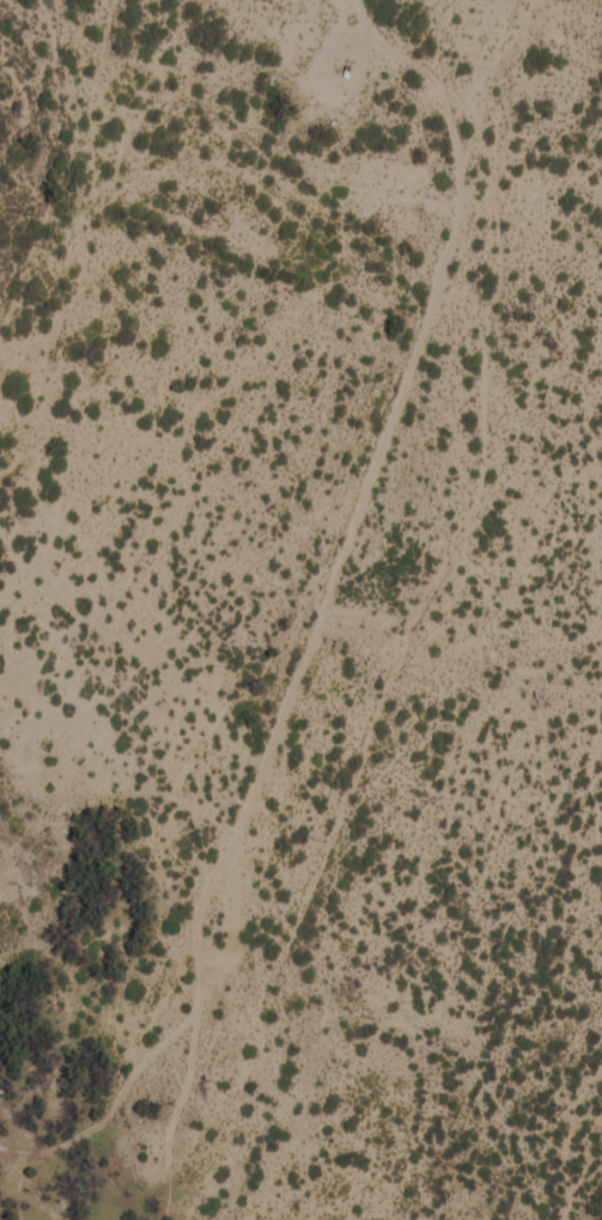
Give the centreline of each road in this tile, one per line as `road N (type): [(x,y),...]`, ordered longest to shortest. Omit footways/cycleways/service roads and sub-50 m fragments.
road 1 (residential): [(504,379),(229,846),(21,1219)]
road 2 (residential): [(601,665),(504,379),(414,0)]
road 3 (residential): [(229,846),(0,789)]

